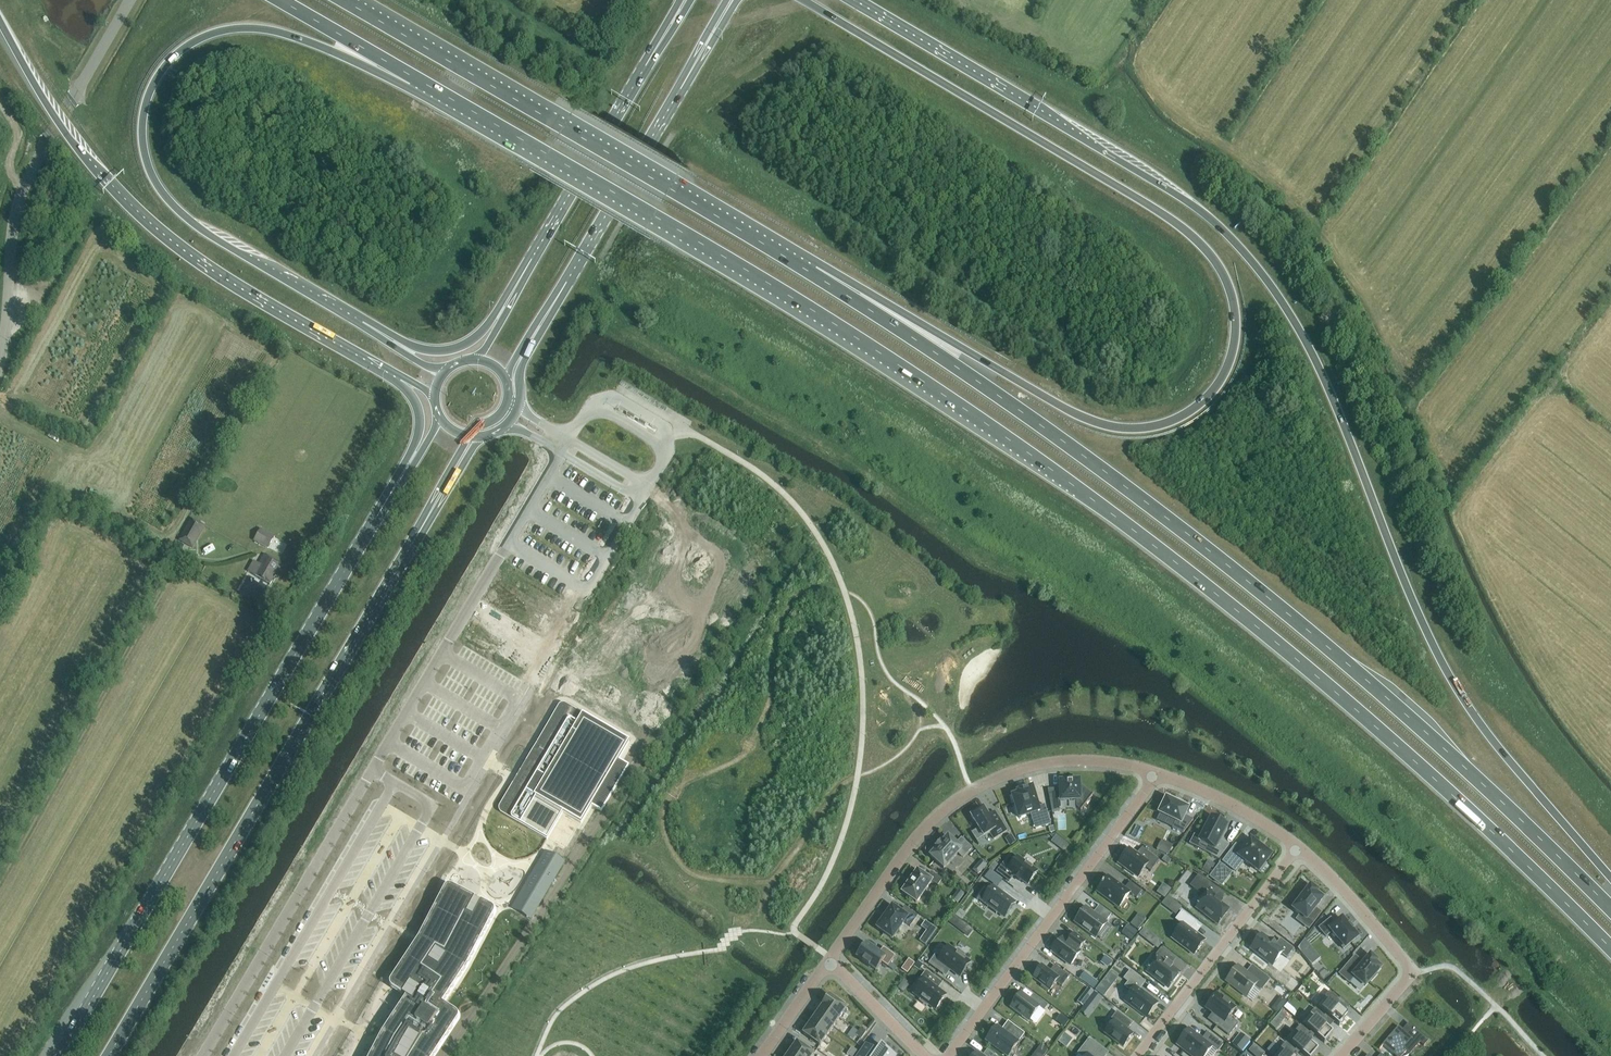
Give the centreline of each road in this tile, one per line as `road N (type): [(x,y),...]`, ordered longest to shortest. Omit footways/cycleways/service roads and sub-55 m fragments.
road 1 (trunk): [(411,76),(807,307),(1075,487),(1416,762),(1610,948)]
road 2 (trunk): [(1610,878),(1468,706),(1404,579),(1328,387),(1276,293),(1239,246),(1158,184),(847,0)]
road 3 (trunk): [(805,0),(1180,226),(1227,281),(1232,356),(1186,414),(1122,429),(1075,414),(812,274)]
road 4 (trunk): [(1610,908),(1407,715),(1226,564),(1044,428),(812,274)]
road 5 (primary): [(410,461),(59,1055)]
road 6 (trunk): [(383,338),(185,217),(148,166),(144,114),(176,55),(226,30),(281,32),(411,76)]
road 7 (primary): [(109,1055),(446,485)]
road 8 (unclassified): [(508,543),(204,1055)]
road 9 (trunk): [(0,21),(62,128),(170,243),(399,379)]
road 10 (trunk): [(812,274),(342,0)]
road 11 (residential): [(828,960),(921,832),(973,789),(1062,761),(1158,774)]
road 12 (primary): [(513,384),(518,360),(709,39)]
road 13 (unclassified): [(0,342),(11,203),(20,176),(129,0)]
road 14 (track): [(0,879),(171,567)]
road 15 (residential): [(948,1055),(1158,774)]
road 16 (primary): [(676,14),(507,300)]
road 17 (residential): [(1298,846),(1414,971),(1341,1055)]
road 18 (residential): [(1136,1055),(1298,846)]
road 19 (residential): [(1158,774),(1222,799),(1298,846)]
road 20 (trunk): [(280,0),(411,76)]
road 21 (trunk): [(507,300),(483,330),(453,348),(383,338)]
road 22 (residential): [(924,1055),(828,960)]

